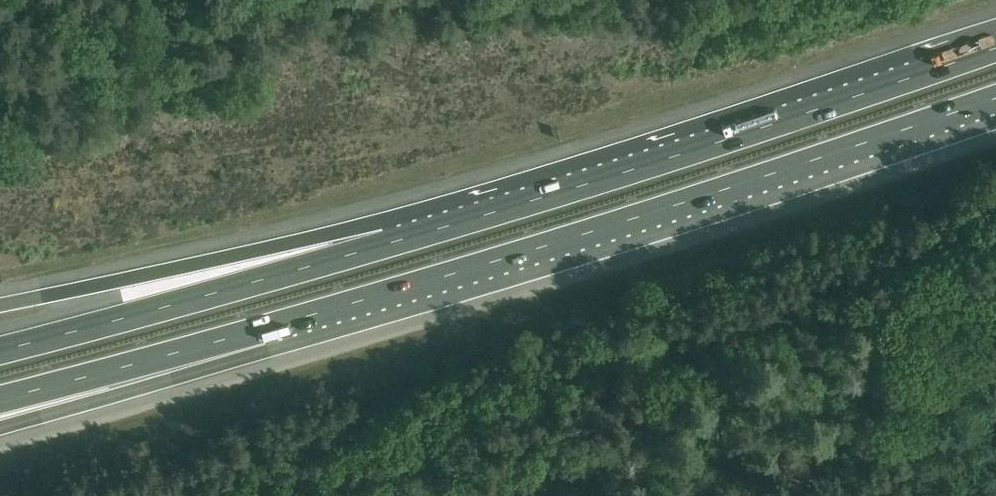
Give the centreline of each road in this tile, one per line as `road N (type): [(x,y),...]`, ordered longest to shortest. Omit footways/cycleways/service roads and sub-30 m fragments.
road 1 (motorway): [(261,329),(995,96)]
road 2 (motorway): [(995,47),(386,244)]
road 3 (motorway): [(386,244),(0,350)]
road 4 (motorway): [(386,244),(0,301)]
road 5 (motorway): [(0,424),(261,329)]
road 6 (motorway): [(0,399),(261,329)]

